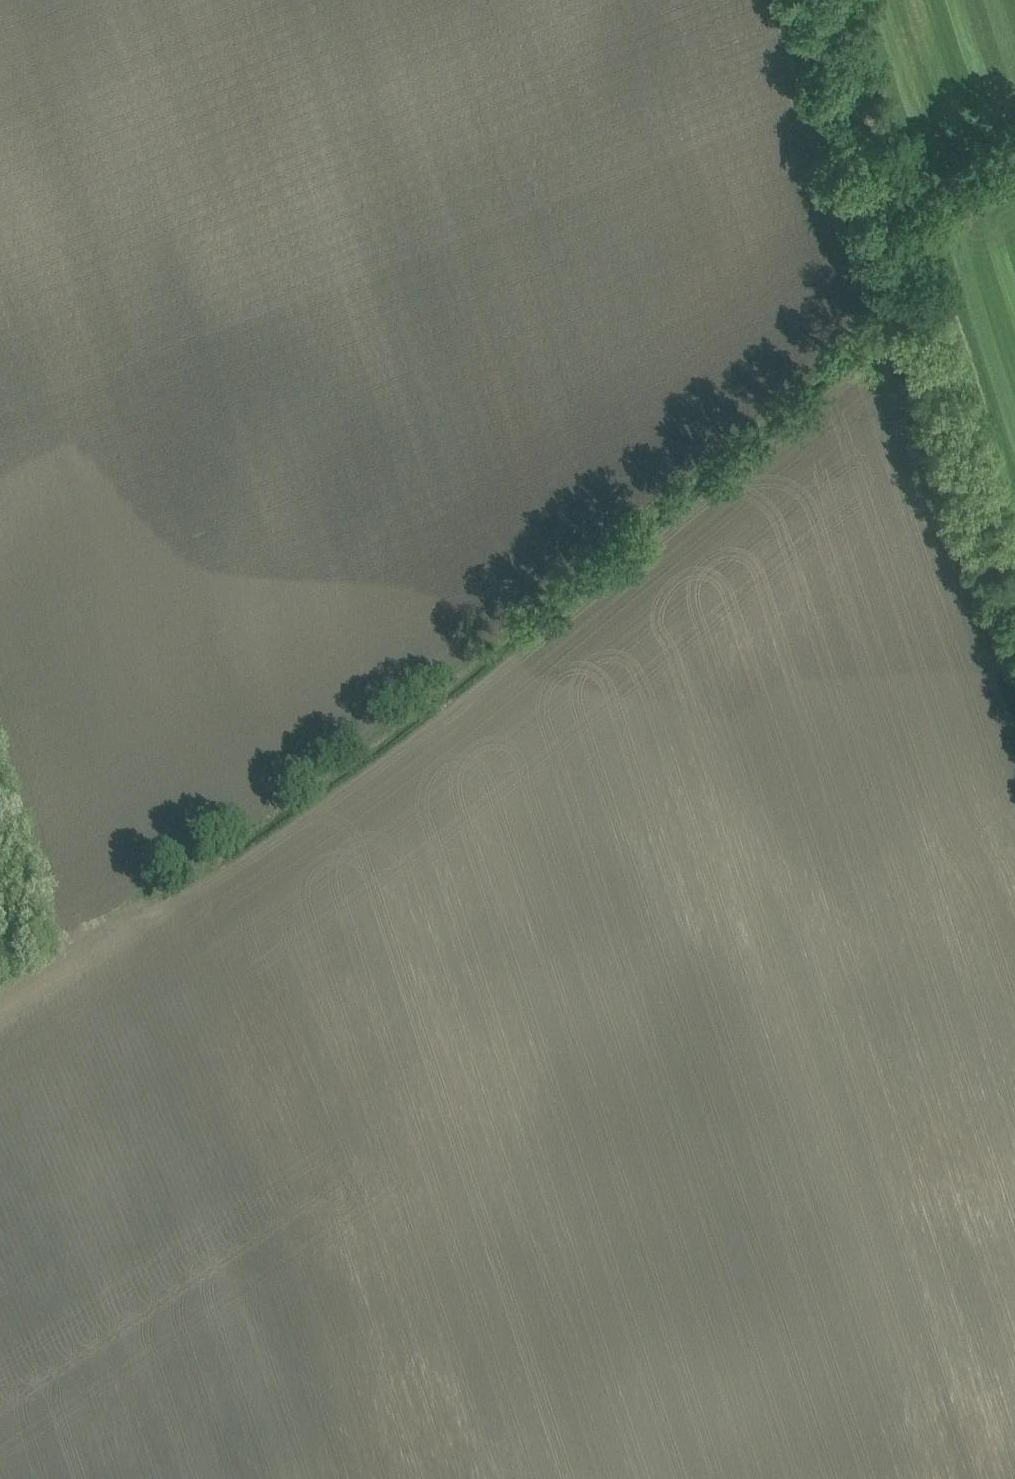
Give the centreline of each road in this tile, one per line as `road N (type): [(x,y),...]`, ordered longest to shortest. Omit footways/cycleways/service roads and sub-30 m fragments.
road 1 (track): [(823,0),(912,282),(440,685),(158,891),(0,993)]

